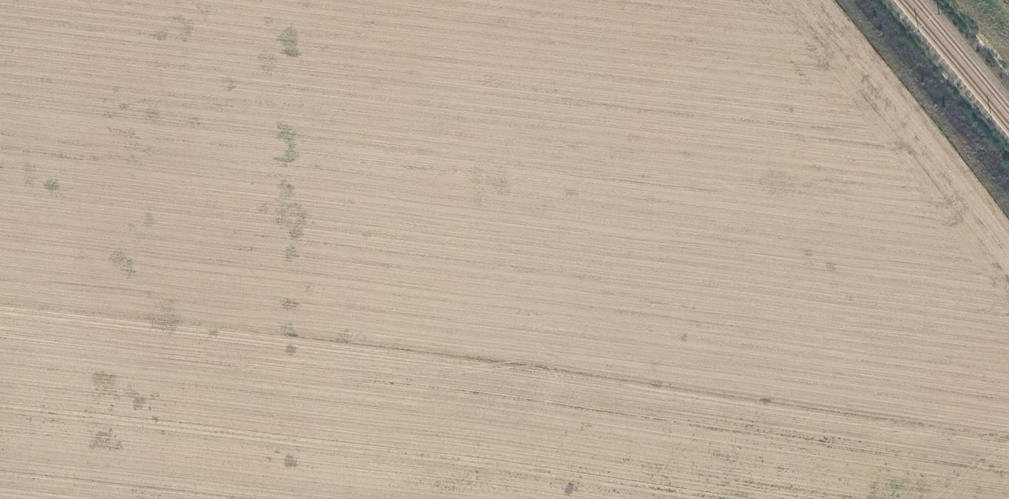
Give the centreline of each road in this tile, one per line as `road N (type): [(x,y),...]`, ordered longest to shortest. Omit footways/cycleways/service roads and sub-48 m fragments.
road 1 (track): [(1008,208),(844,0)]

